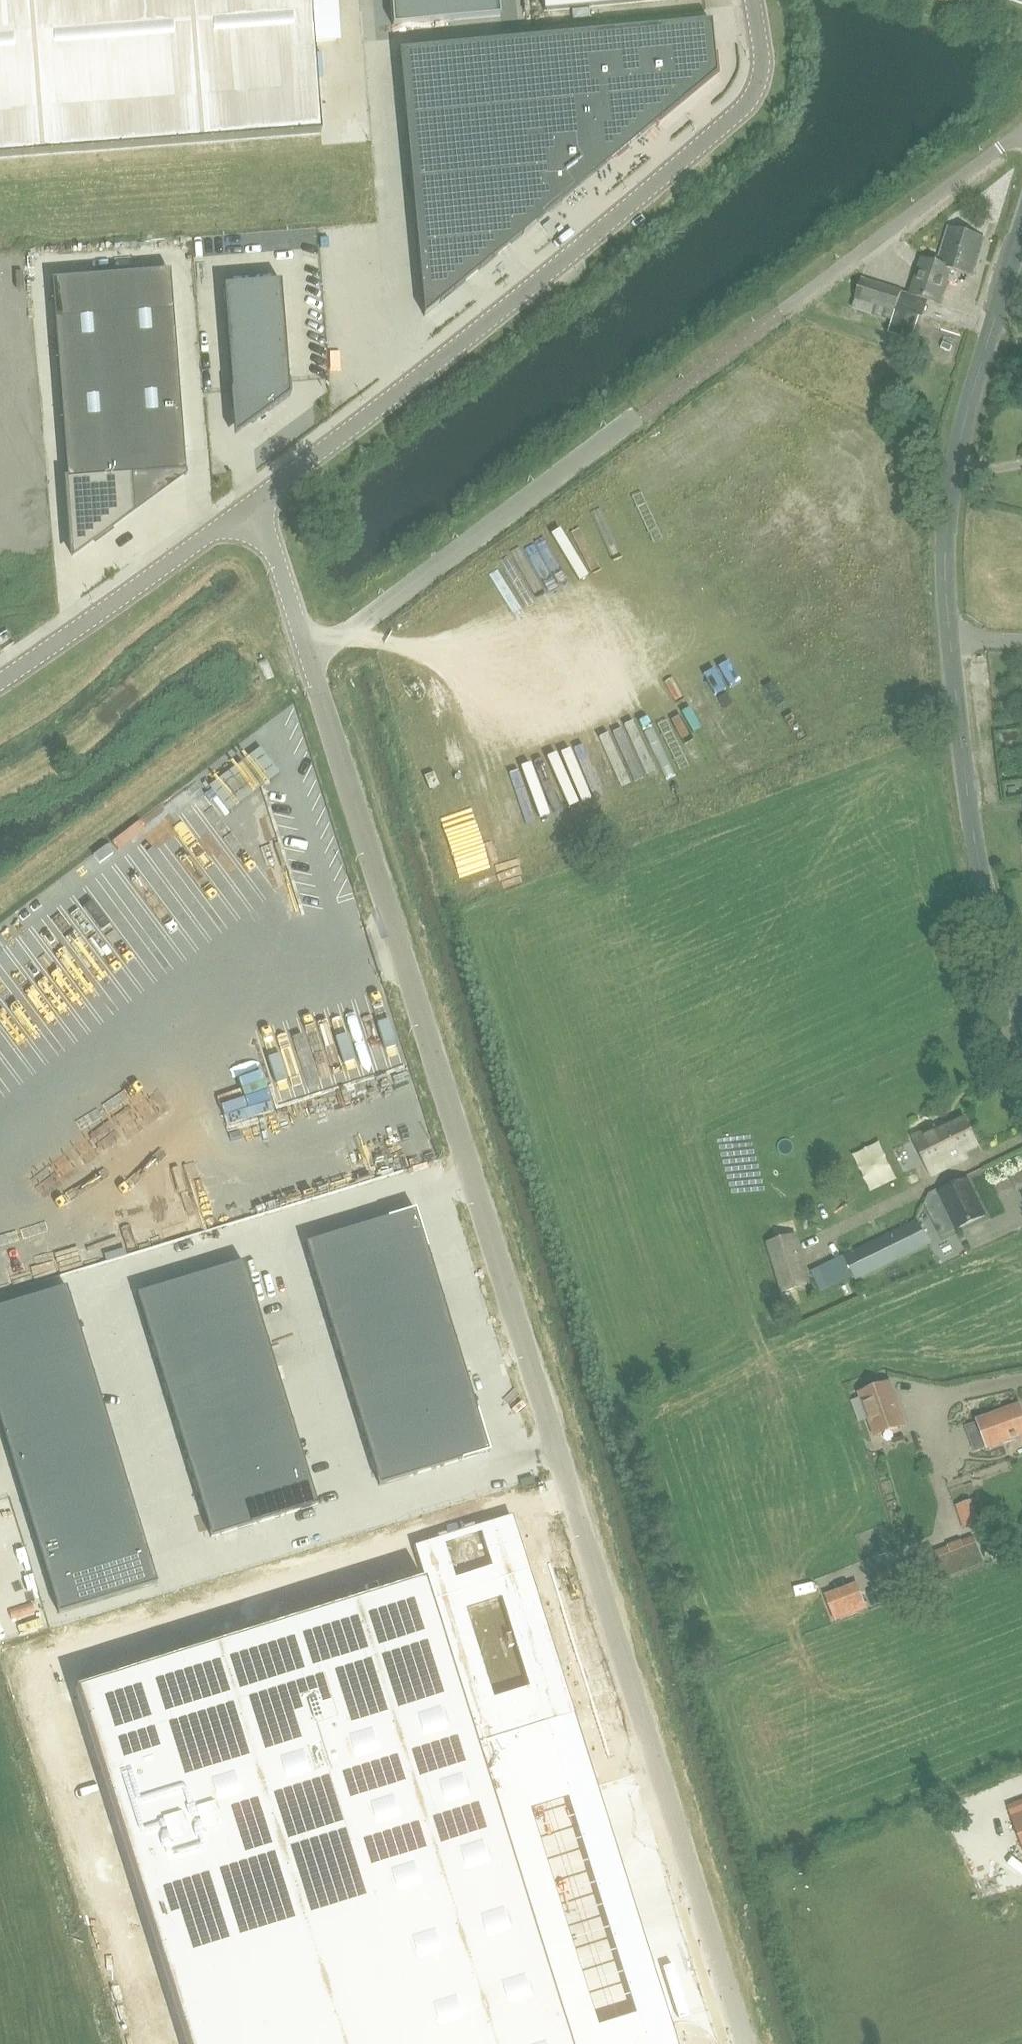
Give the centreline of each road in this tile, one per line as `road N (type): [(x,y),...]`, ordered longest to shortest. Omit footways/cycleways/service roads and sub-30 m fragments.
road 1 (unclassified): [(744,2043),(309,656)]
road 2 (track): [(739,1882),(390,759),(335,681),(332,640)]
road 3 (unclassified): [(1021,1011),(970,806),(947,563),(972,407),(1021,240)]
road 4 (unclassified): [(252,507),(624,217),(747,106),(767,52),(758,0)]
road 5 (unclassified): [(309,656),(640,416)]
road 6 (unclassified): [(0,681),(252,507)]
road 7 (unclassified): [(782,311),(1021,135)]
road 8 (unclassified): [(252,507),(309,656)]

